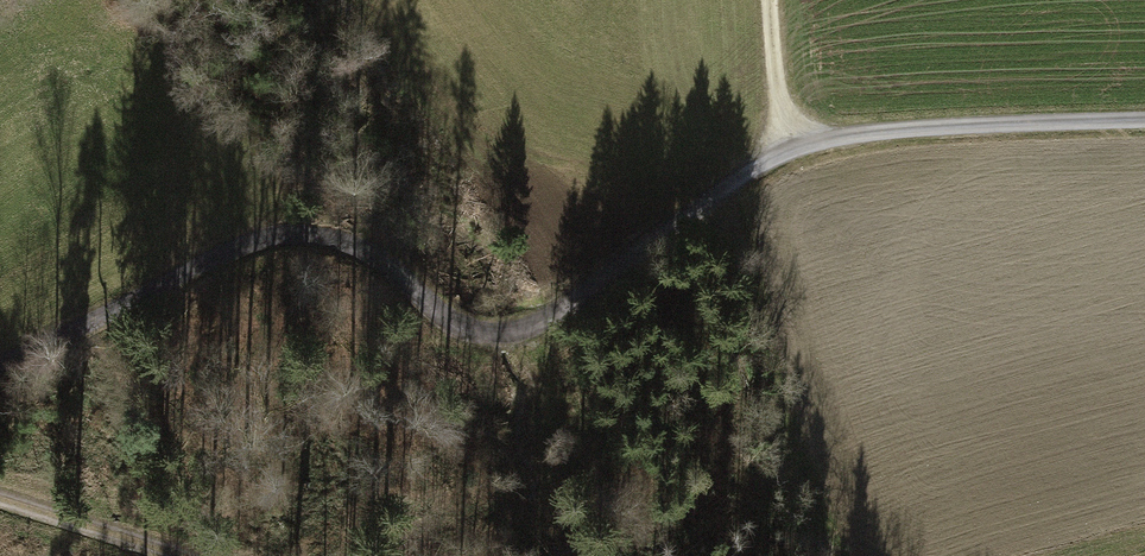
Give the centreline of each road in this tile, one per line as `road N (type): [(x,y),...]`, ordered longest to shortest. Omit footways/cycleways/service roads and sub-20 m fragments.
road 1 (track): [(1144,120),(921,127),(783,142),(576,296),(499,332),(475,327),(346,241),(298,232),(255,239),(0,368)]
road 2 (track): [(0,495),(190,555)]
road 3 (track): [(783,142),(772,0)]

